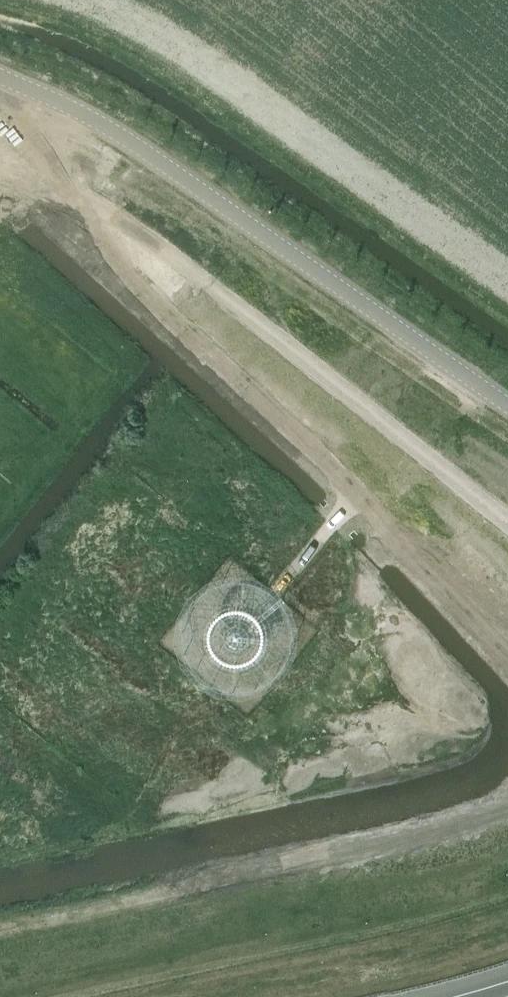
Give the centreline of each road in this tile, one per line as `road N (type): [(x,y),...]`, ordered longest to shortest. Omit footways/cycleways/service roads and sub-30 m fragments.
road 1 (unclassified): [(507,405),(138,146),(0,77)]

